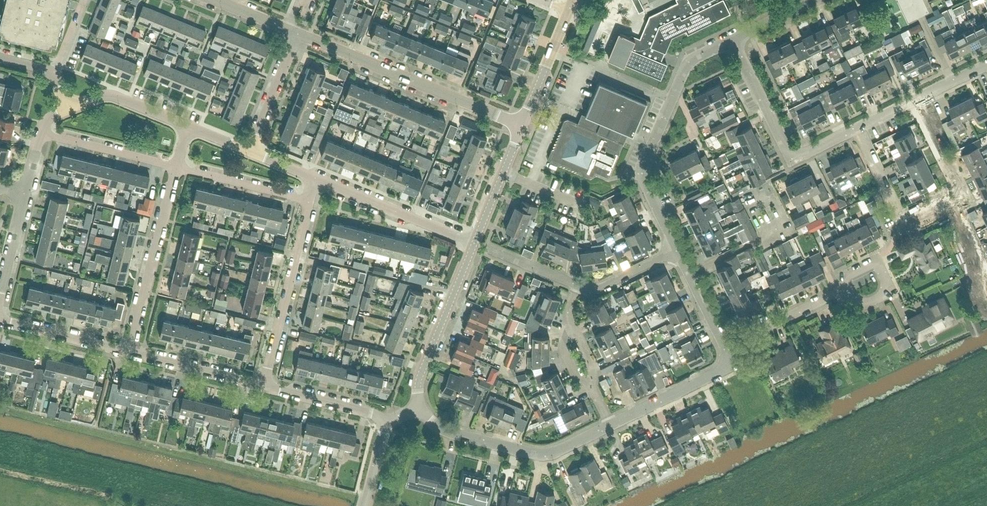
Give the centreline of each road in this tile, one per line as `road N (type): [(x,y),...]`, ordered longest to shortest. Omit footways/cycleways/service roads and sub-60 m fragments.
road 1 (residential): [(678,250),(642,169),(689,61),(731,42)]
road 2 (residential): [(523,126),(298,33)]
road 3 (residential): [(416,406),(456,434),(532,452),(610,426)]
road 4 (residential): [(858,128),(803,154),(786,150),(731,42)]
road 5 (residential): [(131,350),(179,168)]
road 6 (residential): [(263,382),(309,201)]
road 7 (residential): [(416,406),(422,370),(474,243)]
road 8 (residential): [(474,243),(315,178)]
road 9 (residential): [(610,426),(567,312),(578,288)]
road 10 (residential): [(610,426),(716,374),(726,349)]
road 11 (residential): [(986,62),(858,128)]
road 12 (residential): [(41,133),(179,168)]
road 13 (residential): [(263,382),(131,350)]
road 14 (residential): [(131,350),(0,315)]
road 15 (residential): [(179,168),(309,201)]
road 16 (residential): [(726,349),(844,290)]
road 17 (residential): [(388,422),(263,382)]
road 18 (residential): [(474,243),(523,126)]
road 19 (residential): [(191,125),(112,96),(71,103)]
road 20 (residential): [(254,150),(298,33)]
road 21 (residential): [(523,126),(569,14)]

